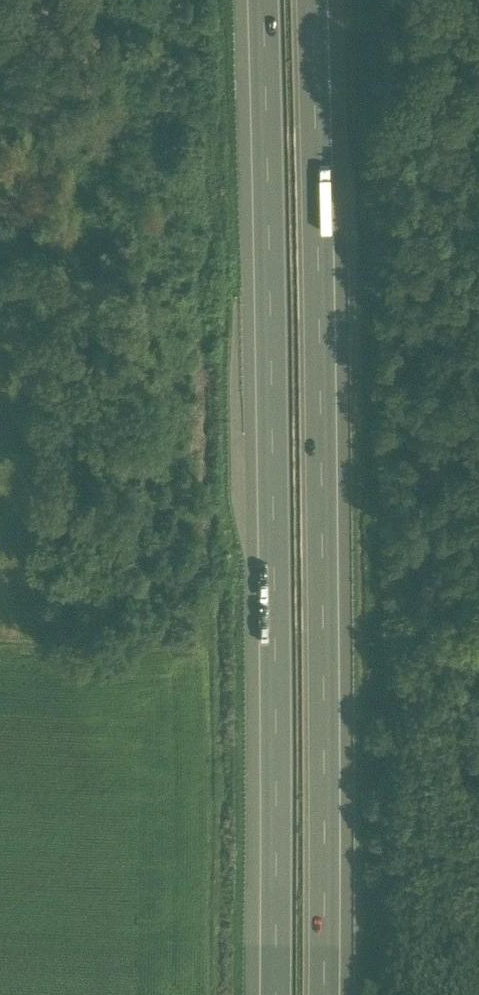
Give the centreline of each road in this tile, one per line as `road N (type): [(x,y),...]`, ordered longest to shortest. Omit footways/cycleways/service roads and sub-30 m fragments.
road 1 (motorway): [(329,994),(334,797),(317,0)]
road 2 (motorway): [(263,0),(265,994)]

